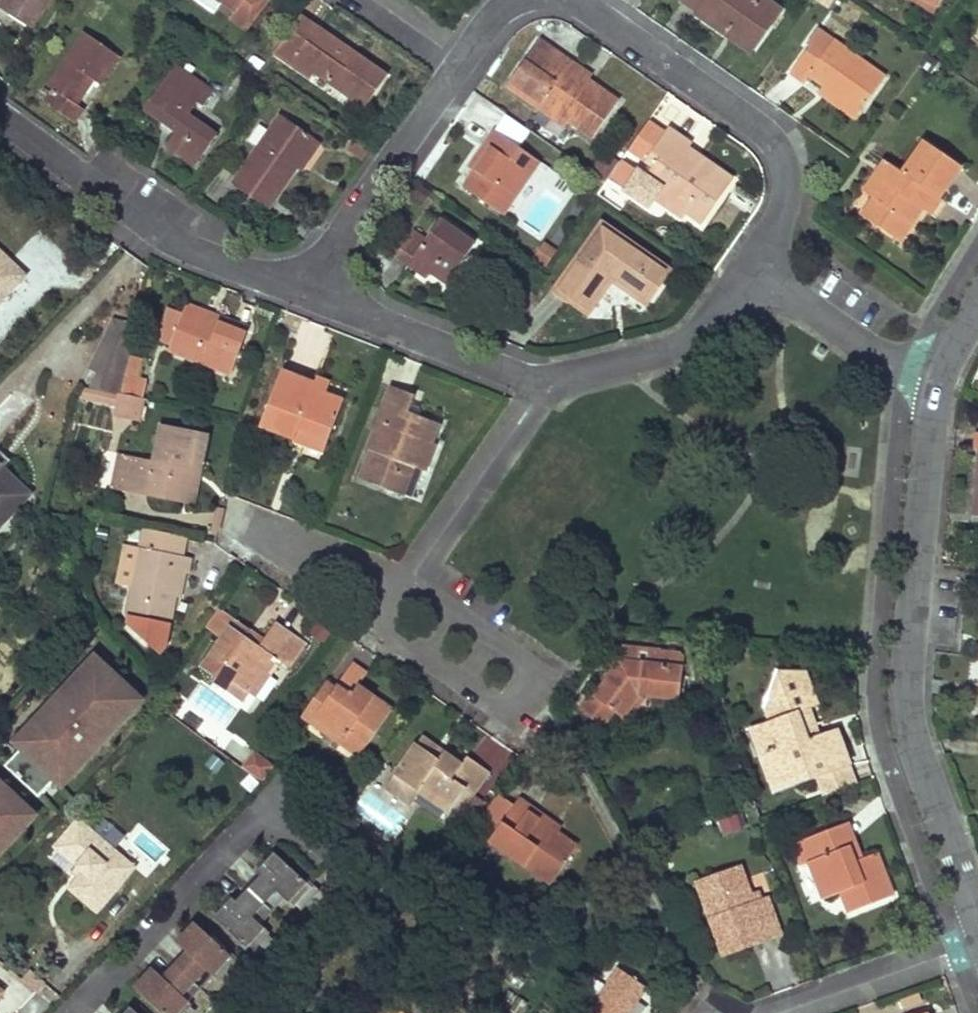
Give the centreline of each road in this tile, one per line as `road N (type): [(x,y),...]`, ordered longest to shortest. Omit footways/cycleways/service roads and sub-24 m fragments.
road 1 (residential): [(936,389),(904,698),(916,758),(977,933)]
road 2 (residential): [(746,264),(781,194),(765,136),(584,8),(561,0)]
road 3 (residential): [(0,120),(168,240),(301,295)]
road 4 (residential): [(456,69),(301,295)]
road 5 (residential): [(301,295),(519,381),(548,382)]
road 6 (residential): [(548,382),(396,584)]
road 7 (residential): [(548,382),(671,355),(706,328),(746,264)]
road 8 (residential): [(758,1012),(977,945)]
road 9 (residential): [(746,264),(936,389)]
road 10 (residential): [(537,687),(396,584)]
road 11 (residential): [(396,584),(240,518)]

